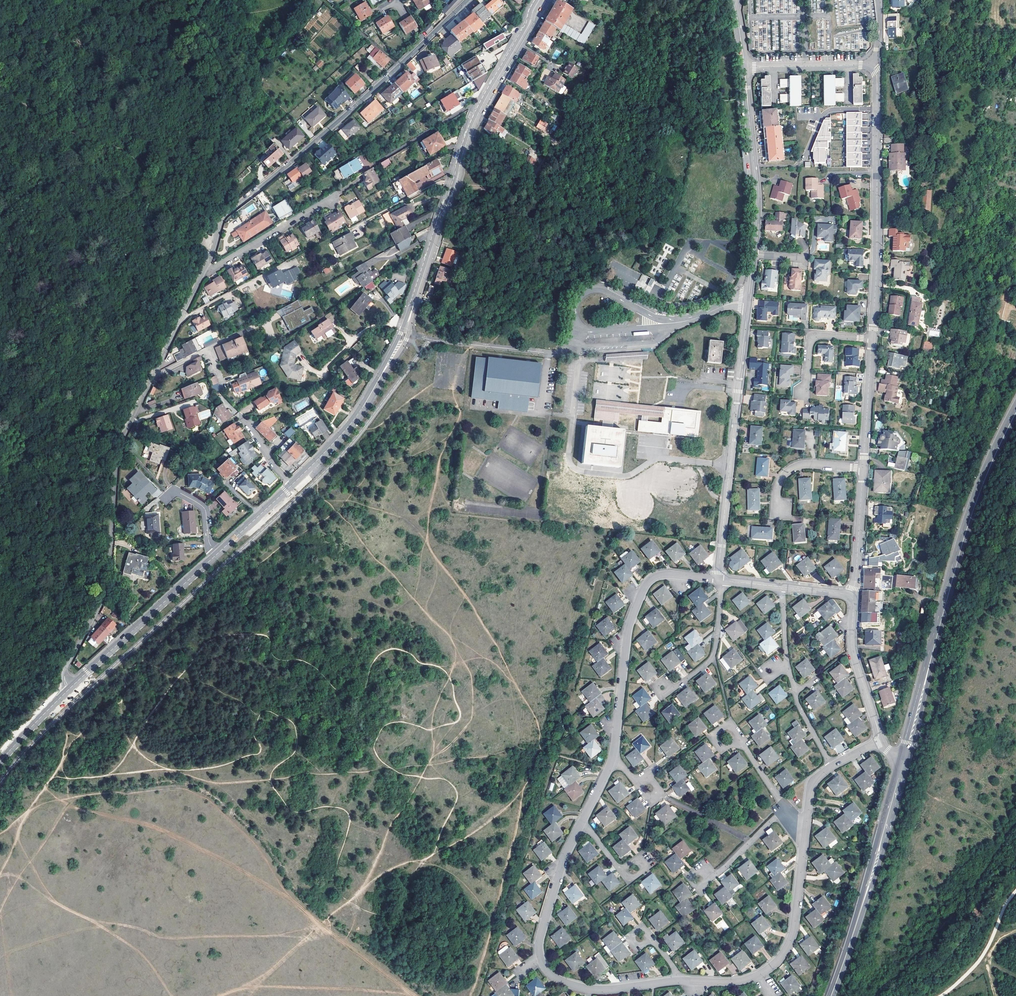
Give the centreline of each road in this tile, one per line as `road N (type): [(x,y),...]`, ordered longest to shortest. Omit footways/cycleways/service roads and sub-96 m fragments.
road 1 (residential): [(205,268),(120,441),(109,573),(66,668),(68,690)]
road 2 (residential): [(467,0),(224,214),(205,268)]
road 3 (secondary): [(903,763),(960,545),(1015,409)]
road 4 (tertiary): [(539,0),(470,131),(406,329)]
road 5 (residential): [(583,820),(541,938),(546,968),(588,988),(678,980)]
road 6 (residential): [(748,303),(717,580)]
road 7 (residential): [(872,339),(877,88),(870,65)]
road 8 (track): [(0,87),(49,125),(125,153),(155,182),(181,233),(204,242)]
road 9 (residential): [(717,580),(667,575),(646,585),(628,633),(614,754)]
road 10 (secondary): [(831,995),(903,763)]
road 11 (residential): [(678,980),(743,981),(776,963),(792,933),(804,836)]
road 12 (track): [(220,216),(220,151),(170,47),(186,0)]
road 13 (tertiary): [(215,556),(68,690)]
road 14 (residential): [(744,67),(757,198),(753,254)]
road 15 (tertiary): [(393,355),(356,417),(292,485)]
road 16 (residential): [(338,194),(205,268)]
road 17 (residential): [(880,741),(853,652),(849,595)]
road 18 (residential): [(668,688),(713,657),(723,580)]
road 19 (track): [(1015,891),(979,961),(941,995)]
road 20 (residential): [(863,468),(872,339)]
road 21 (residential): [(849,595),(863,468)]
road 22 (residential): [(870,65),(744,67)]
road 23 (residential): [(663,324),(592,290),(575,305),(578,325)]
road 24 (residential): [(782,511),(777,491),(791,469),(863,468)]

